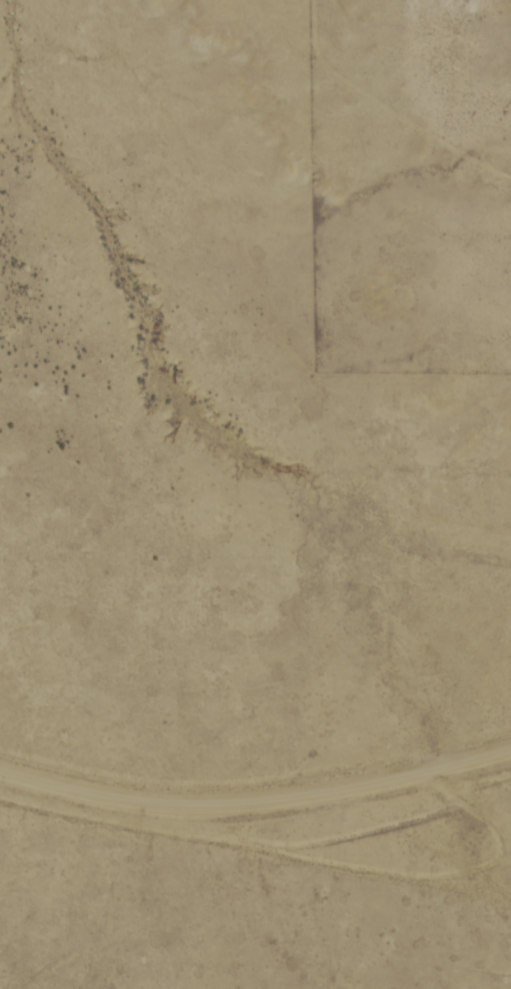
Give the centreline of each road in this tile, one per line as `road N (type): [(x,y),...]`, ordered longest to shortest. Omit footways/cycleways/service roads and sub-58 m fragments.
road 1 (tertiary): [(510,748),(365,786),(260,802),(91,792),(0,770)]

